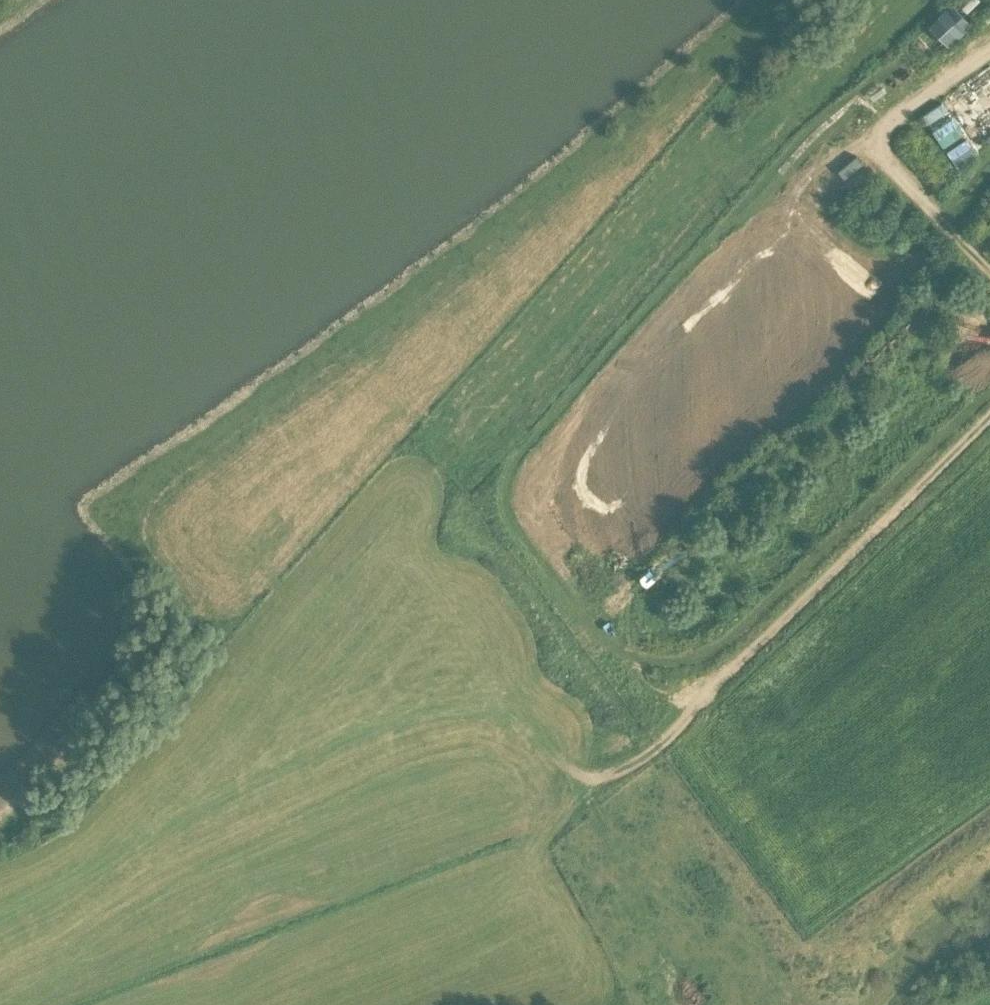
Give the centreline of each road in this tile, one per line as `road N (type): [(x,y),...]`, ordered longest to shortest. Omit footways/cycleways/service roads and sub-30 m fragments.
road 1 (track): [(537,844),(599,786),(497,703),(397,706),(0,924)]
road 2 (track): [(599,786),(658,746),(989,414)]

